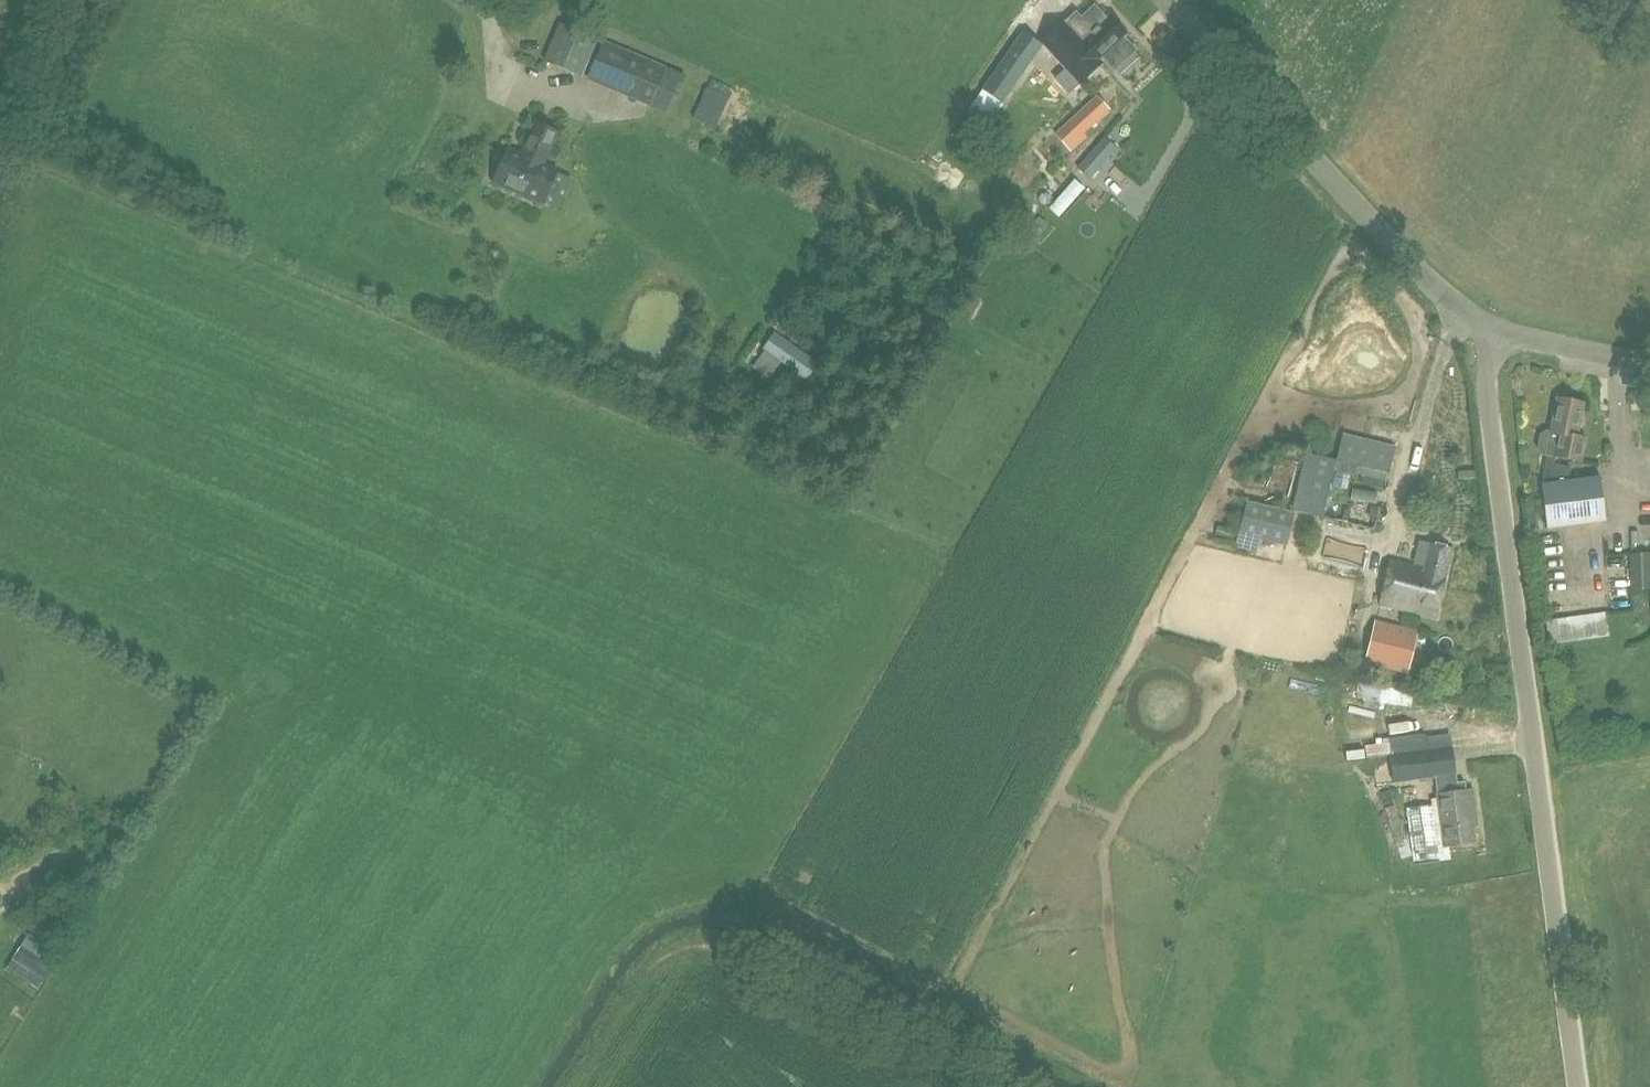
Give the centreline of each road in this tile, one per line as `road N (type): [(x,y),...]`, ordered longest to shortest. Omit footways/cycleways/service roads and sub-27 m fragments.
road 1 (unclassified): [(1578,1086),(1483,326)]
road 2 (tertiary): [(1483,326),(1432,285),(1164,0)]
road 3 (tertiary): [(1649,364),(1483,326)]
road 4 (unclassified): [(0,135),(45,0)]

